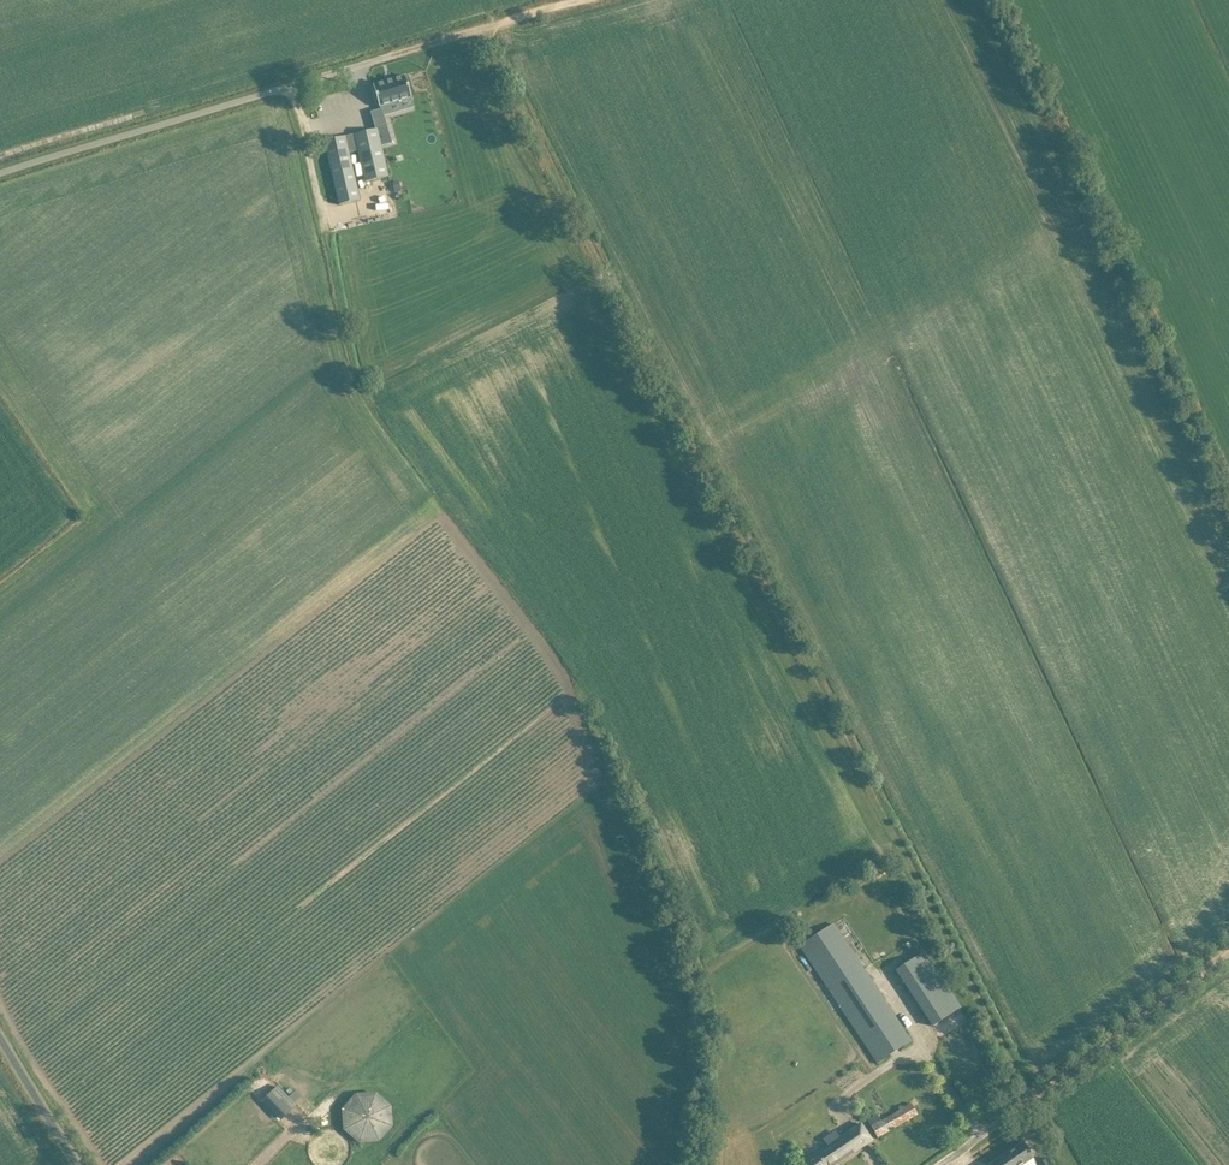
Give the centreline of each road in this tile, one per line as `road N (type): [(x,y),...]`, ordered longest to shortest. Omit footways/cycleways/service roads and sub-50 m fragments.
road 1 (track): [(1032,1100),(692,459),(481,31)]
road 2 (unclassified): [(0,175),(292,85)]
road 3 (track): [(1032,1100),(1228,949)]
road 4 (track): [(292,85),(481,31)]
road 5 (unclassified): [(78,1164),(0,1040)]

